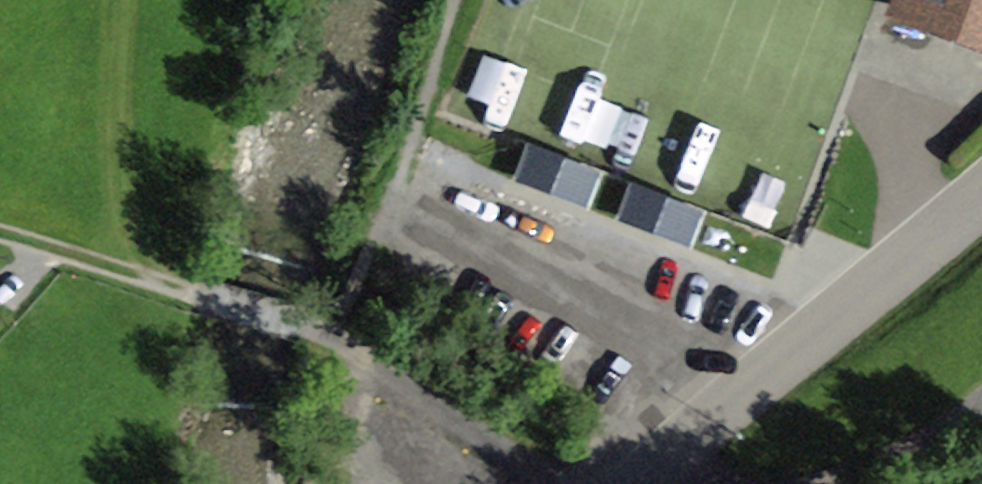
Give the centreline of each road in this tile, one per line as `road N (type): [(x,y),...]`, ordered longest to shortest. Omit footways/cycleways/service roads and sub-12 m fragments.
road 1 (unclassified): [(981,180),(620,483)]
road 2 (track): [(198,294),(152,272),(113,200),(104,128),(109,0)]
road 3 (track): [(198,294),(0,242)]
road 4 (residential): [(981,401),(945,437),(830,483)]

